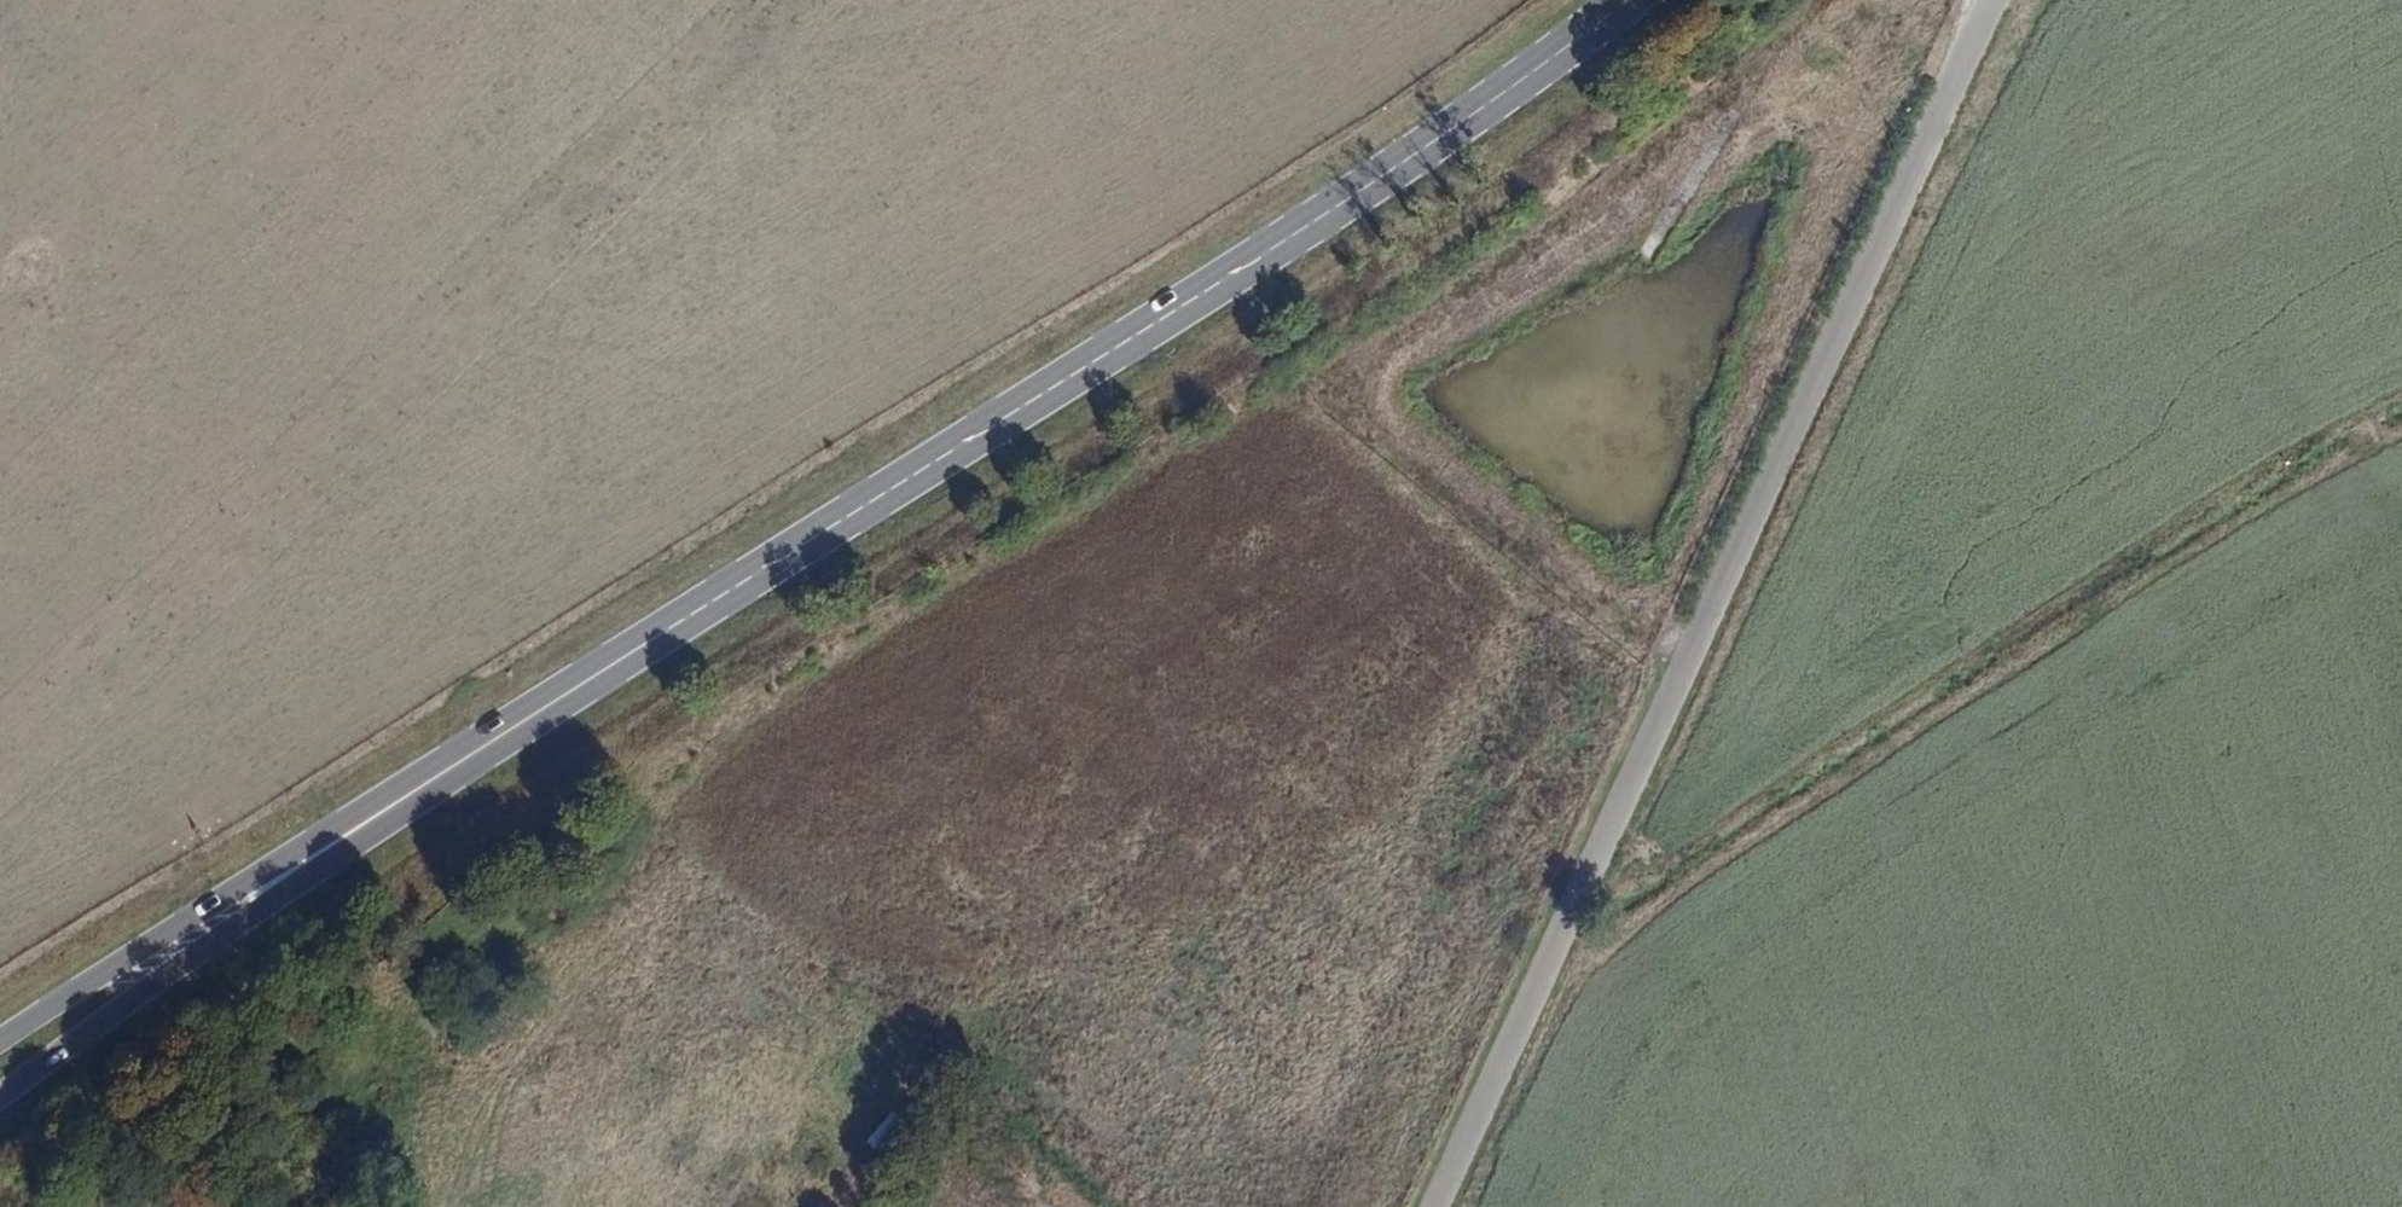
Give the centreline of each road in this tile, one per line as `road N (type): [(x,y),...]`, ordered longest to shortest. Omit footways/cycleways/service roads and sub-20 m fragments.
road 1 (primary): [(1640,0),(1353,211),(239,906)]
road 2 (residential): [(1437,1206),(1995,0)]
road 3 (primary): [(0,1112),(239,906)]
road 4 (primary): [(239,906),(0,1054)]

